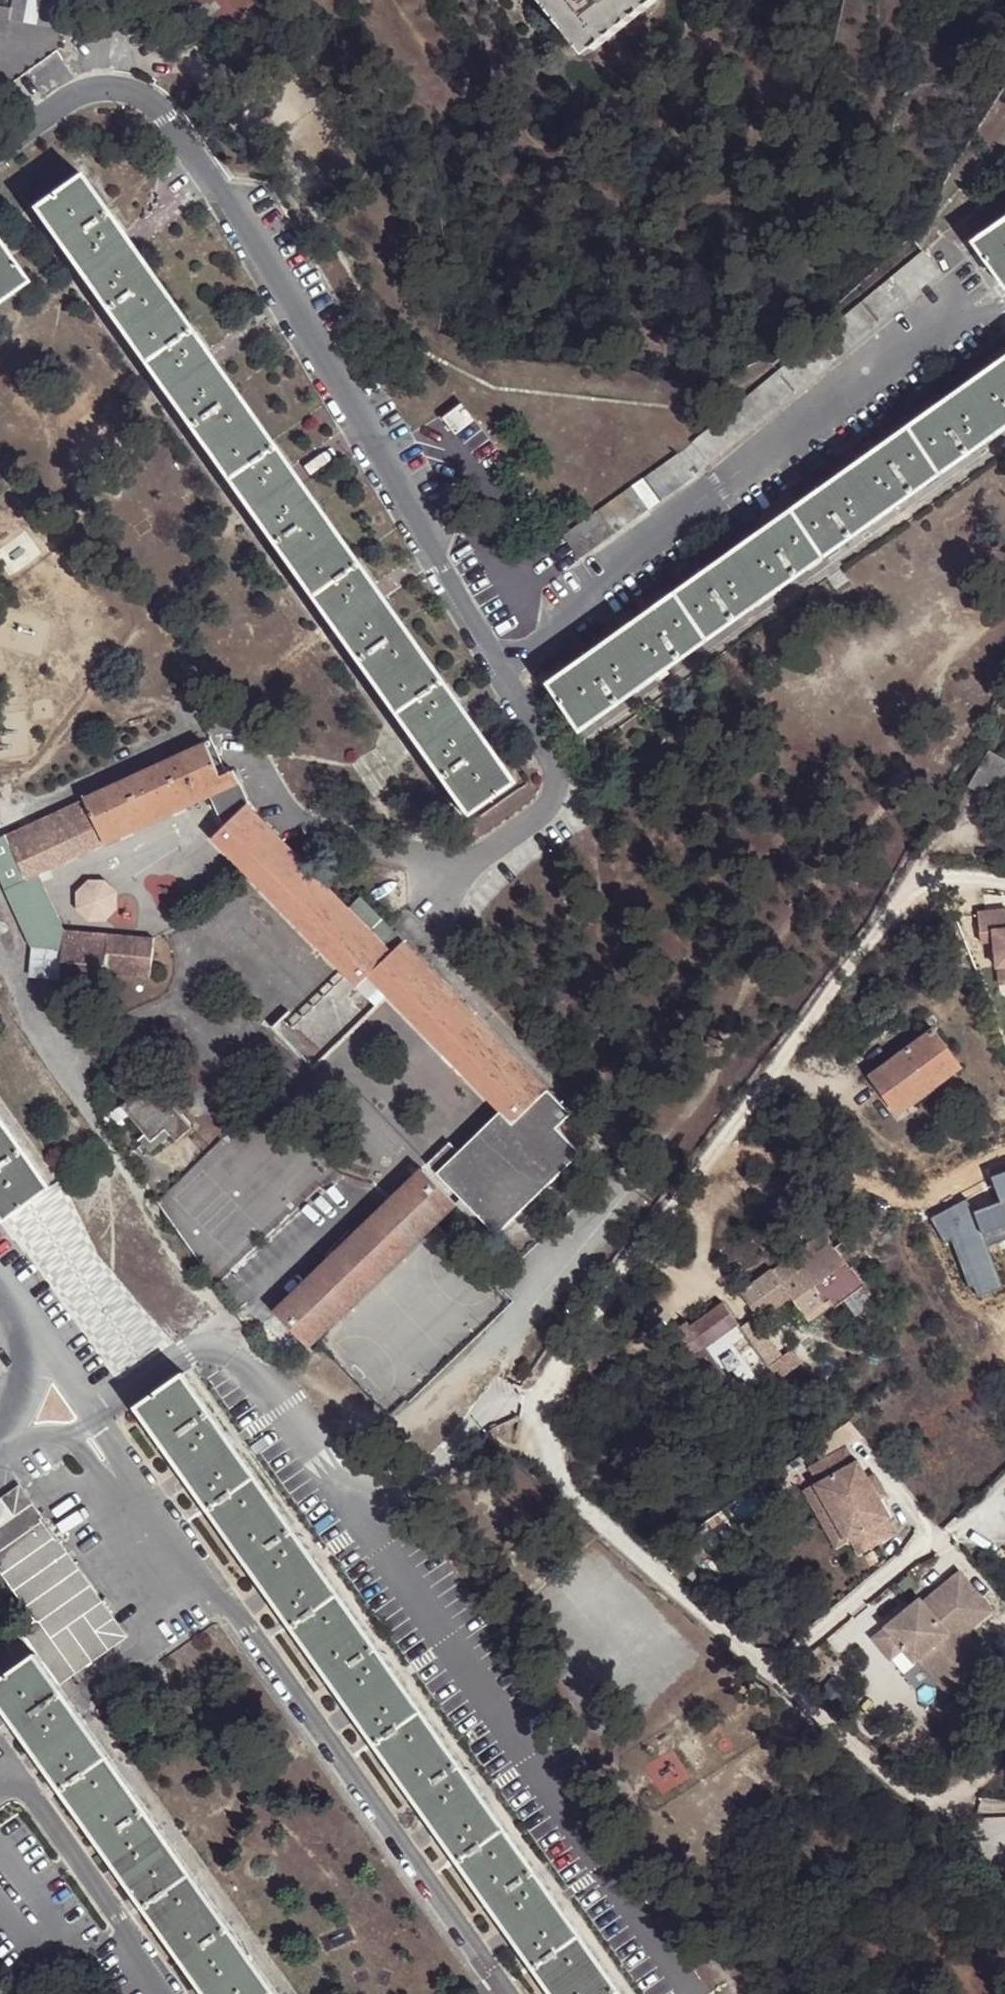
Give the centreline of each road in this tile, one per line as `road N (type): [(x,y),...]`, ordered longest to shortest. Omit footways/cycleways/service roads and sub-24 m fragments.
road 1 (residential): [(443,876),(549,811),(554,771),(505,670),(337,383),(157,104),(98,91),(68,101),(0,150)]
road 2 (residential): [(1004,882),(948,875),(900,900),(637,1253),(542,1406)]
road 3 (residential): [(542,1406),(536,1447),(568,1491),(902,1790),(962,1807),(1004,1805)]
road 4 (residential): [(95,1417),(176,1353),(205,1345),(239,1368),(328,1485),(349,1488),(428,1471),(489,1407),(507,1401),(542,1406)]

